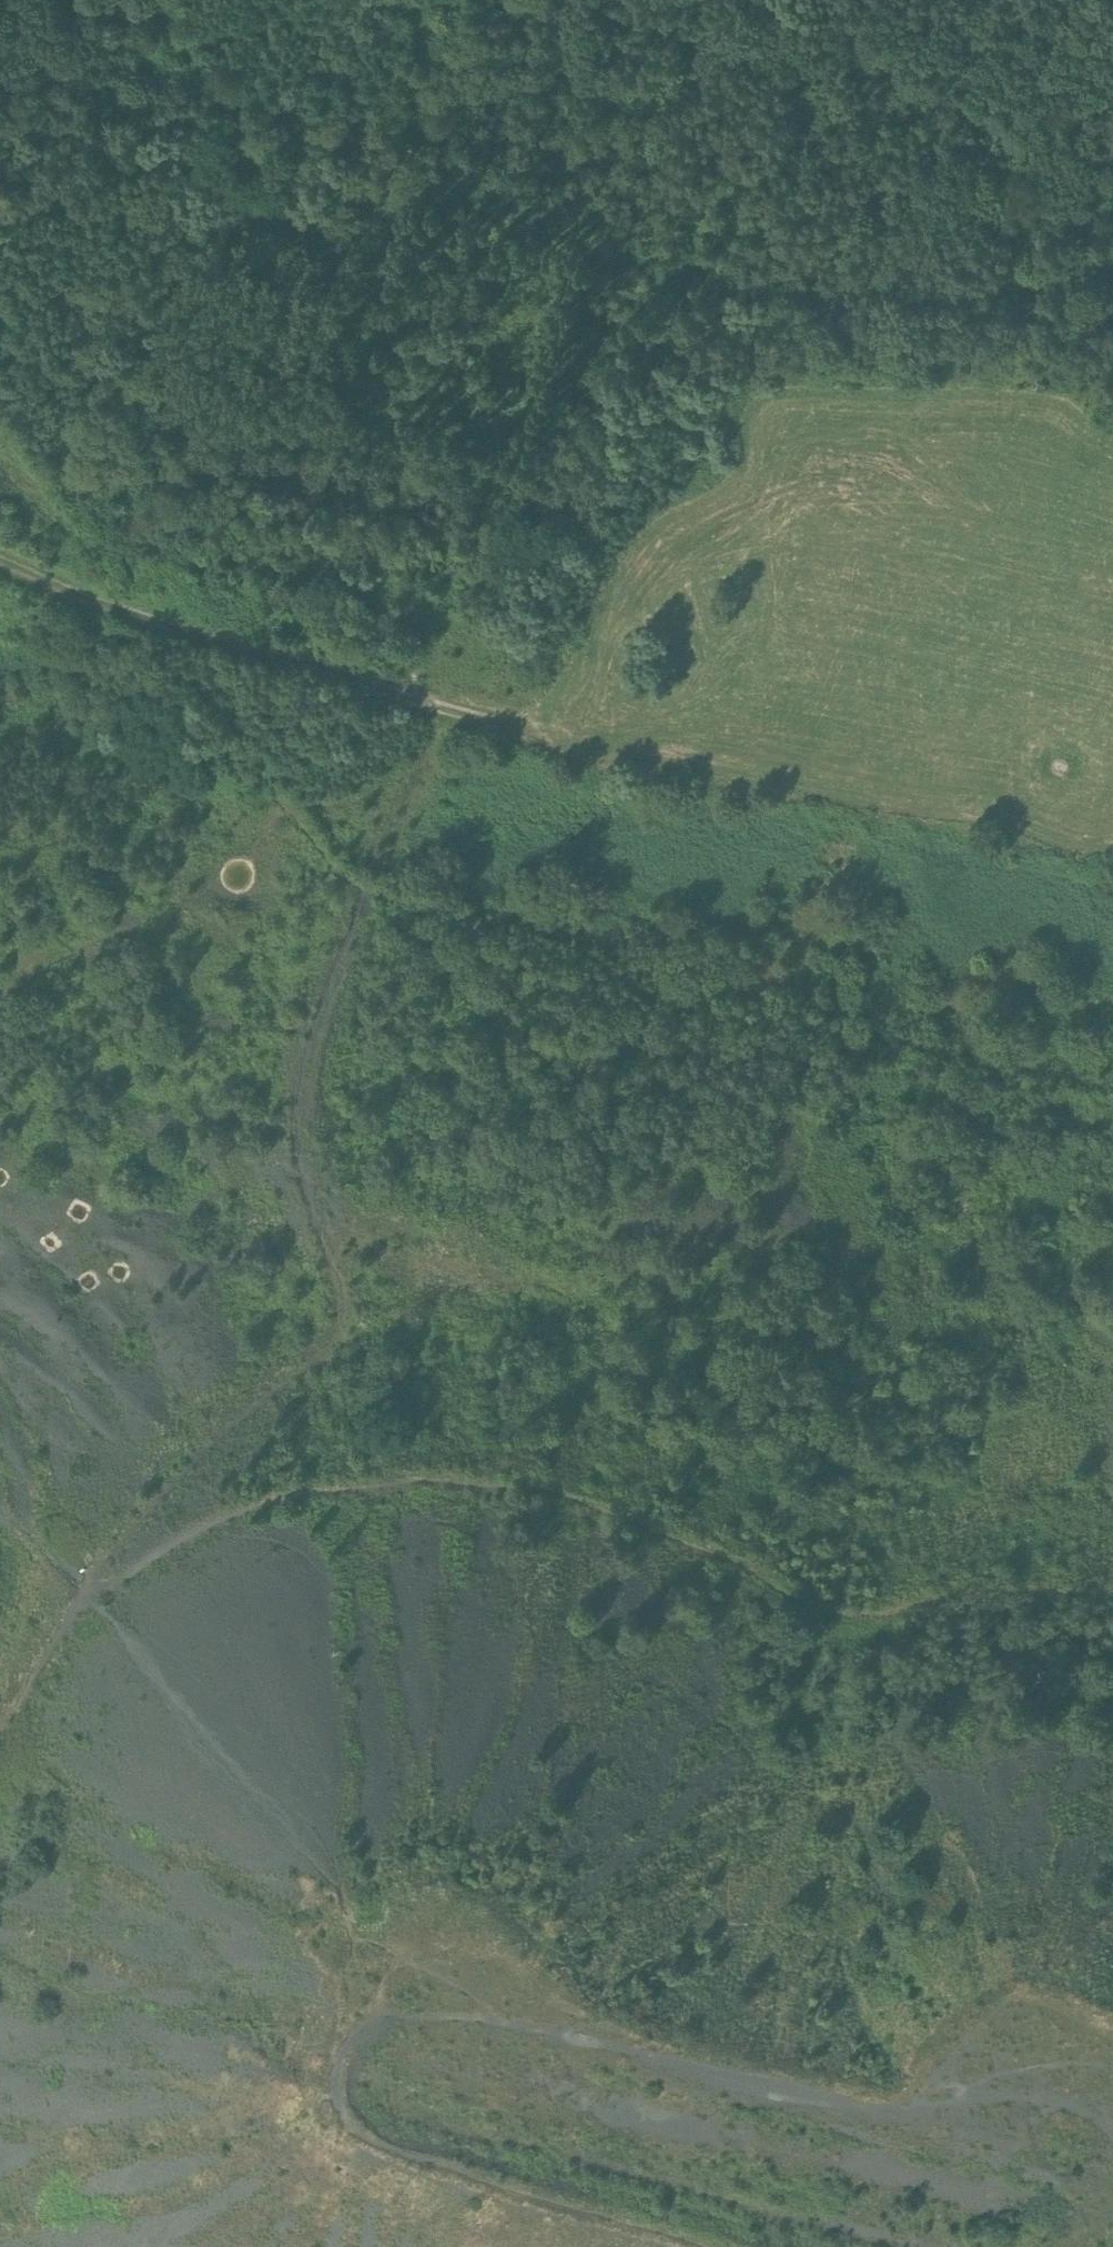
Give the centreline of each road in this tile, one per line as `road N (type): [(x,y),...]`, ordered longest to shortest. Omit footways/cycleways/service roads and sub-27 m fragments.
road 1 (track): [(0,556),(116,605),(552,750),(989,822),(1112,861)]
road 2 (track): [(63,97),(97,85),(199,181),(261,203),(417,184),(676,272),(797,295),(949,291),(1112,271)]

